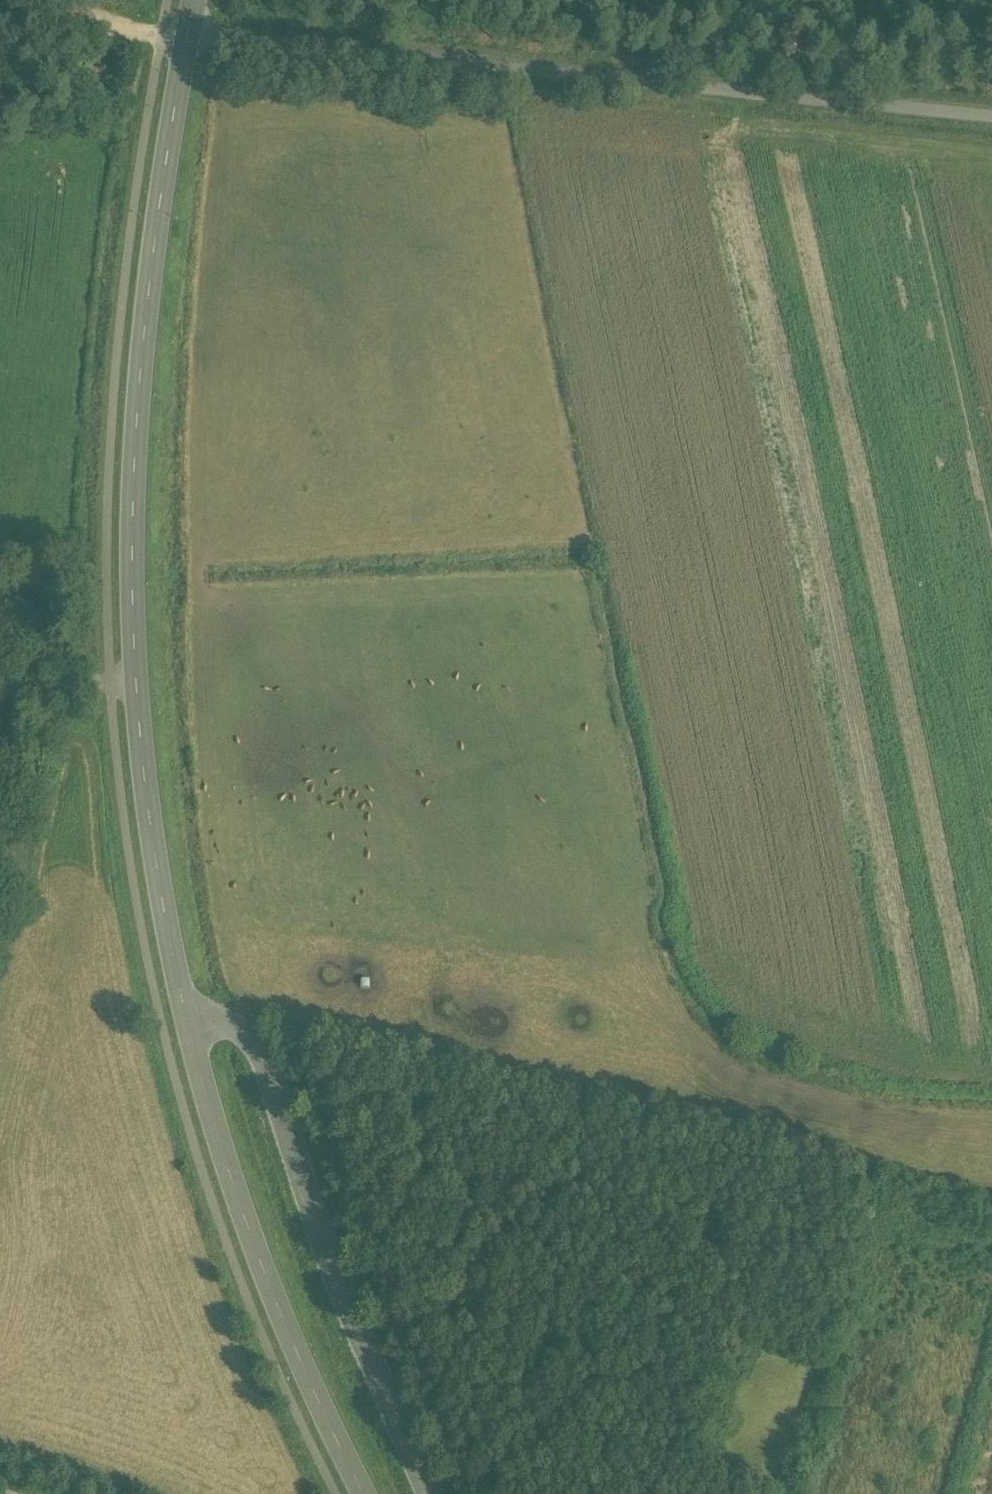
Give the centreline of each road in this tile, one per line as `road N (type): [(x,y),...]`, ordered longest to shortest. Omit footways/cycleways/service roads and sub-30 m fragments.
road 1 (tertiary): [(187,38),(153,257),(134,488),(133,608),(149,816),(169,940),(223,1159),(287,1334),(365,1493)]
road 2 (unclassified): [(991,121),(187,38)]
road 3 (track): [(0,14),(162,35)]

